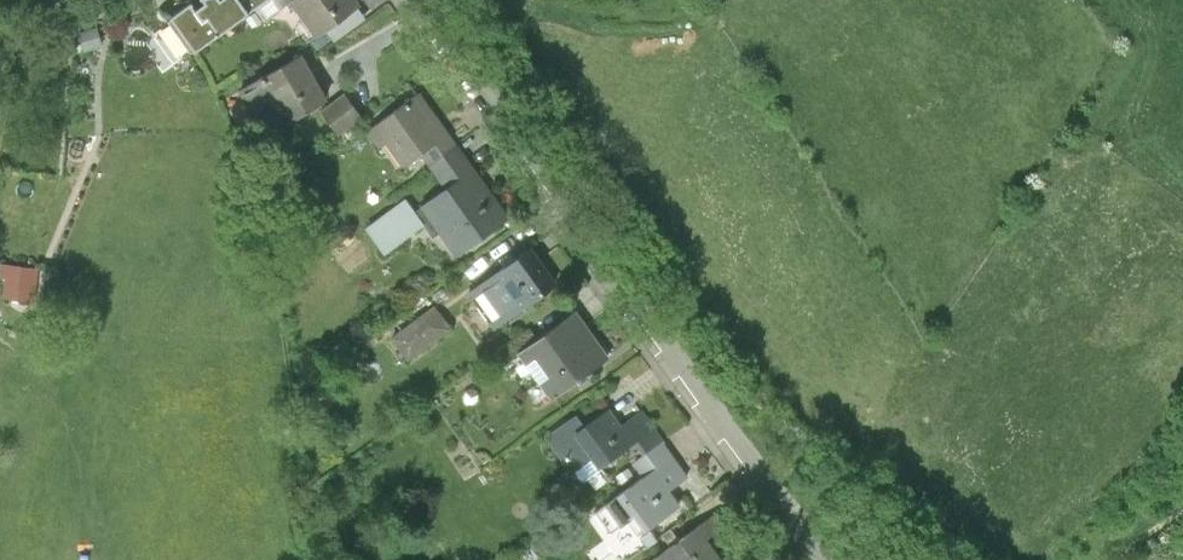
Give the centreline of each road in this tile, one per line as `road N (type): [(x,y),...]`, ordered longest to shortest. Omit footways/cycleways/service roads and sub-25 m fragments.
road 1 (residential): [(416,0),(835,559)]

